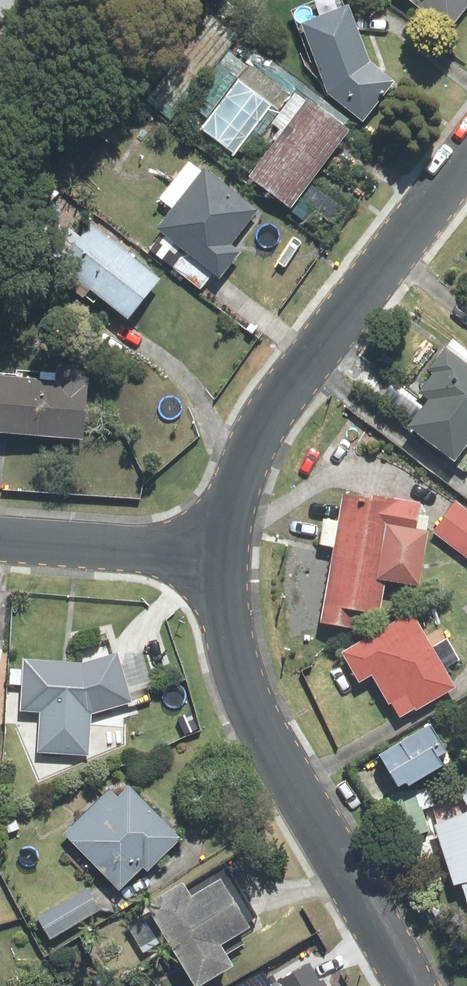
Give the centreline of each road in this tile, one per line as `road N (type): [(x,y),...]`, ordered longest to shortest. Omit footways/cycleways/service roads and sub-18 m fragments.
road 1 (residential): [(221,557),(227,515),(260,431),(466,156)]
road 2 (residential): [(410,985),(242,684),(221,557)]
road 3 (residential): [(0,541),(221,557)]

